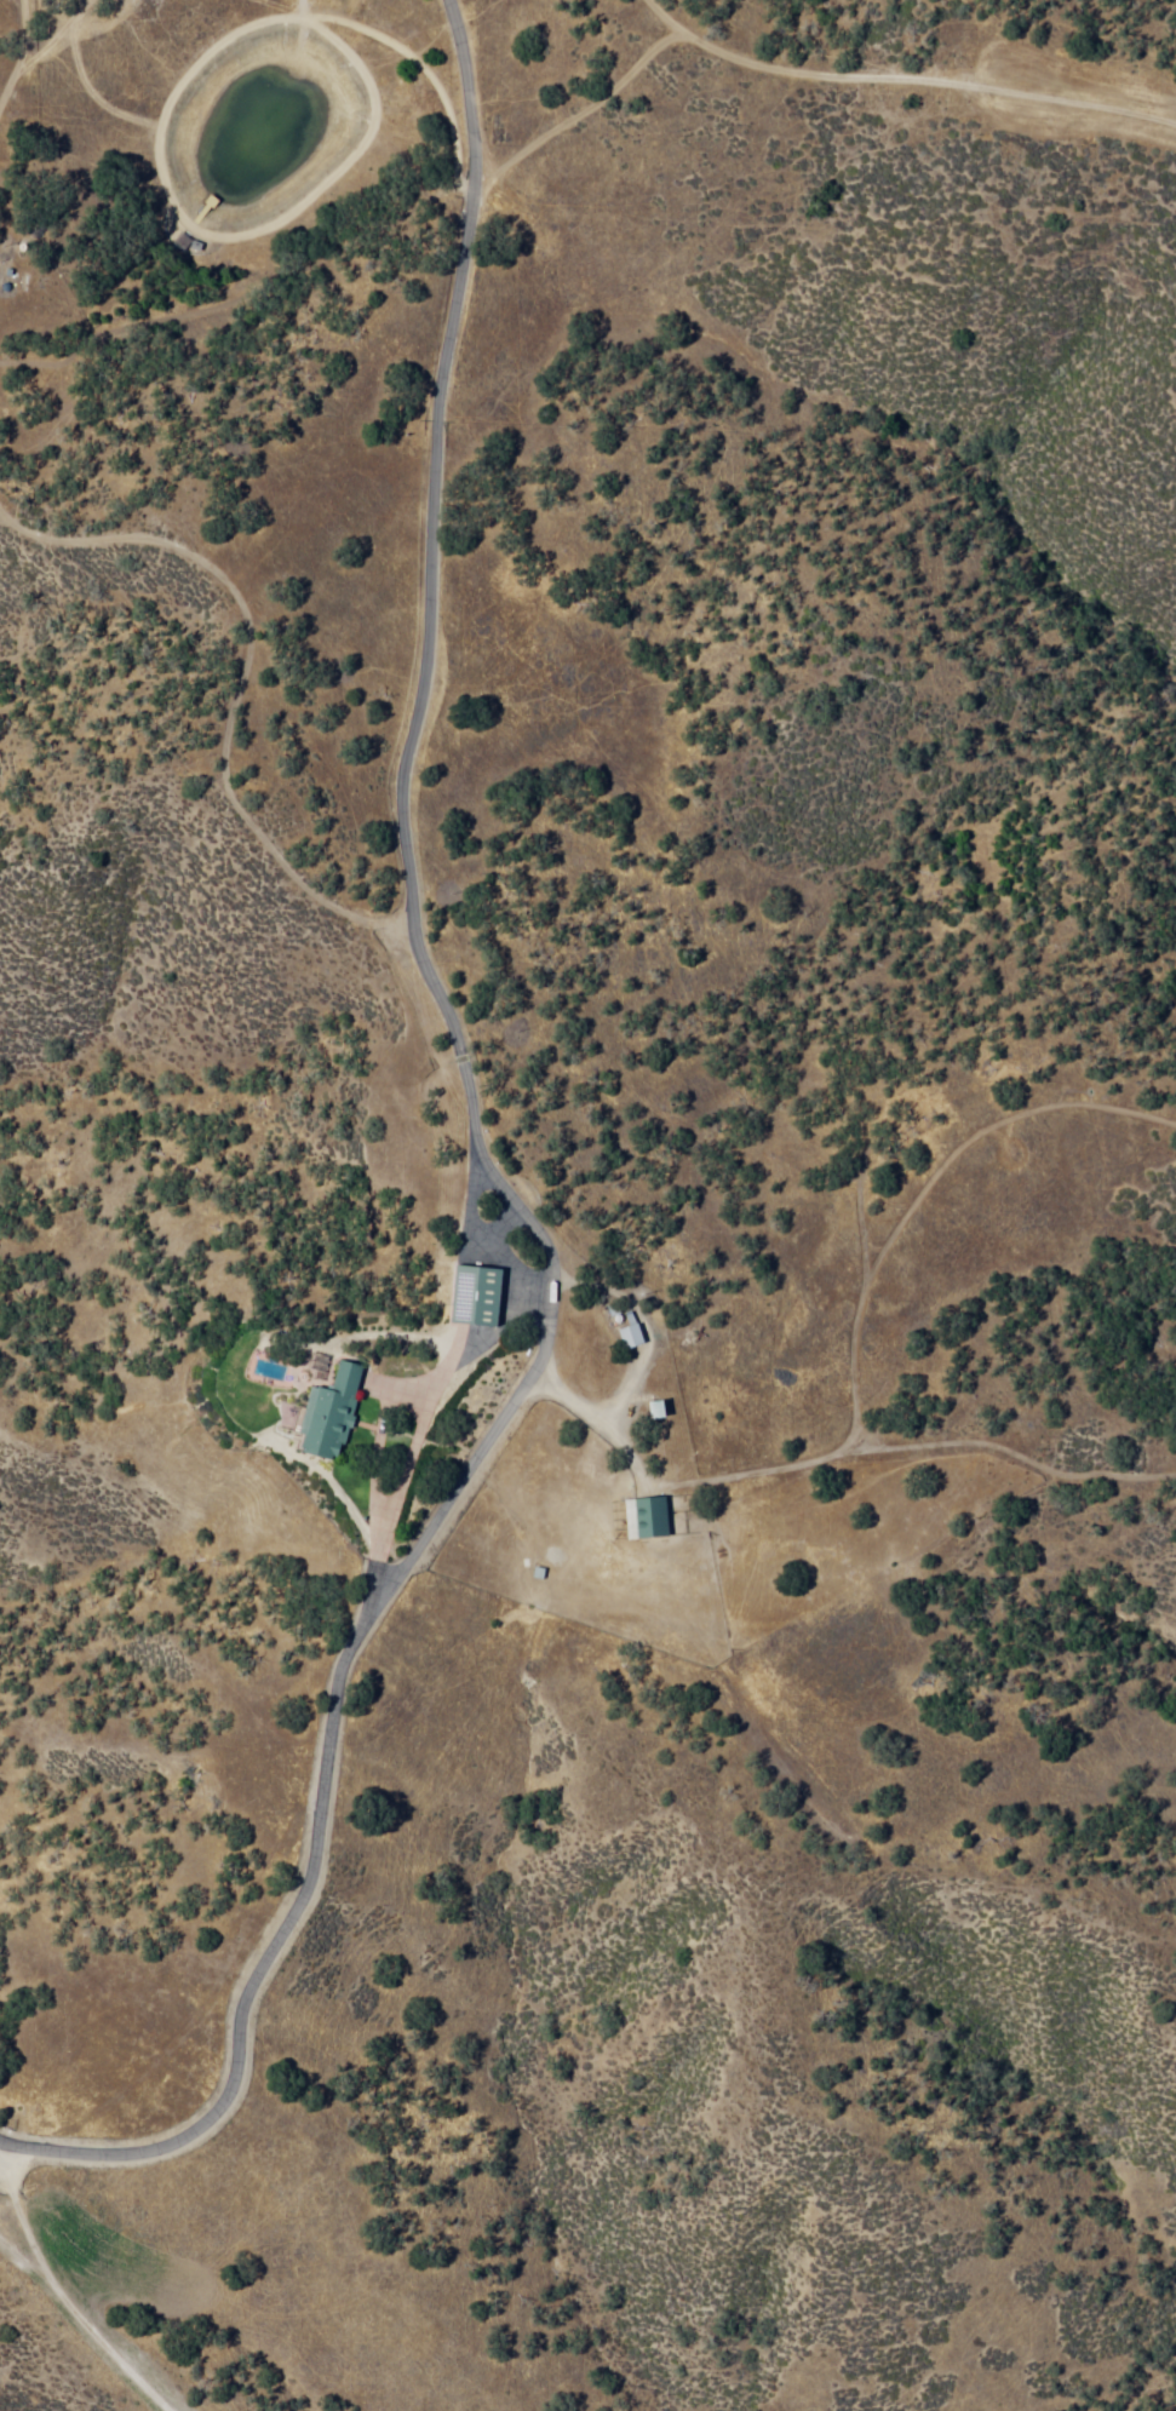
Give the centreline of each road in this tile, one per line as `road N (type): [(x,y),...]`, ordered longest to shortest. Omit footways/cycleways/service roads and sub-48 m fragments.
road 1 (track): [(1175,1124),(1101,1107),(1038,1108),(966,1140),(934,1173),(870,1279),(855,1350),(853,1423),(831,1452),(636,1487),(604,1435),(527,1382)]
road 2 (track): [(168,2410),(50,2279),(0,2239)]
road 3 (track): [(16,2147),(13,2191),(50,2279)]

